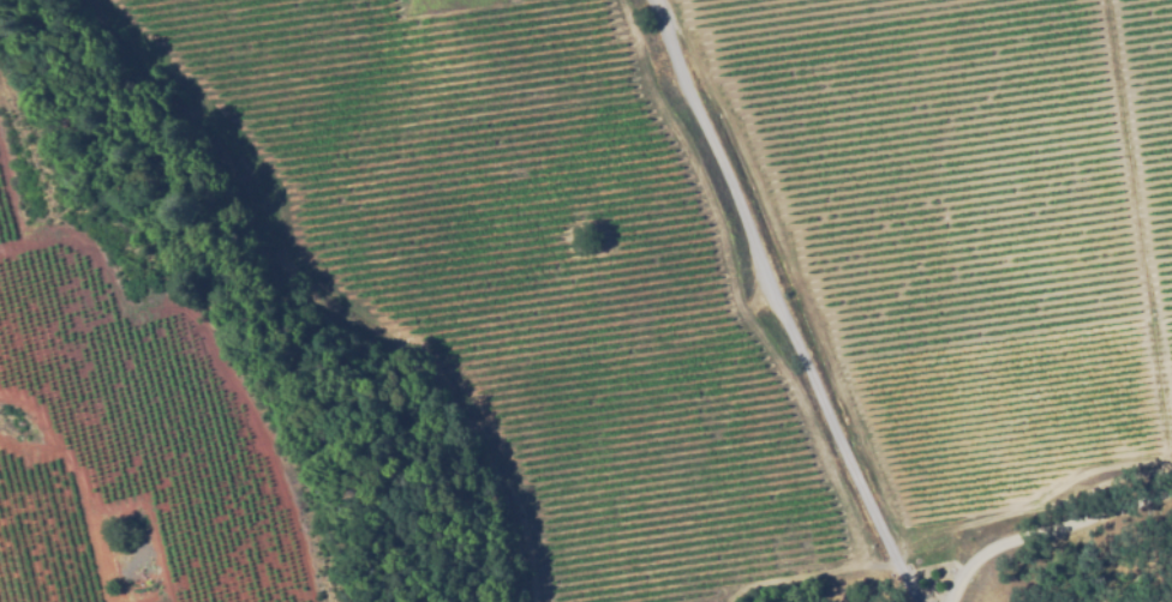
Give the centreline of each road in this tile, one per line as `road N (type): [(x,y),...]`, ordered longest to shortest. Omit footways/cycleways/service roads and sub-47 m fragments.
road 1 (residential): [(918,601),(649,0)]

